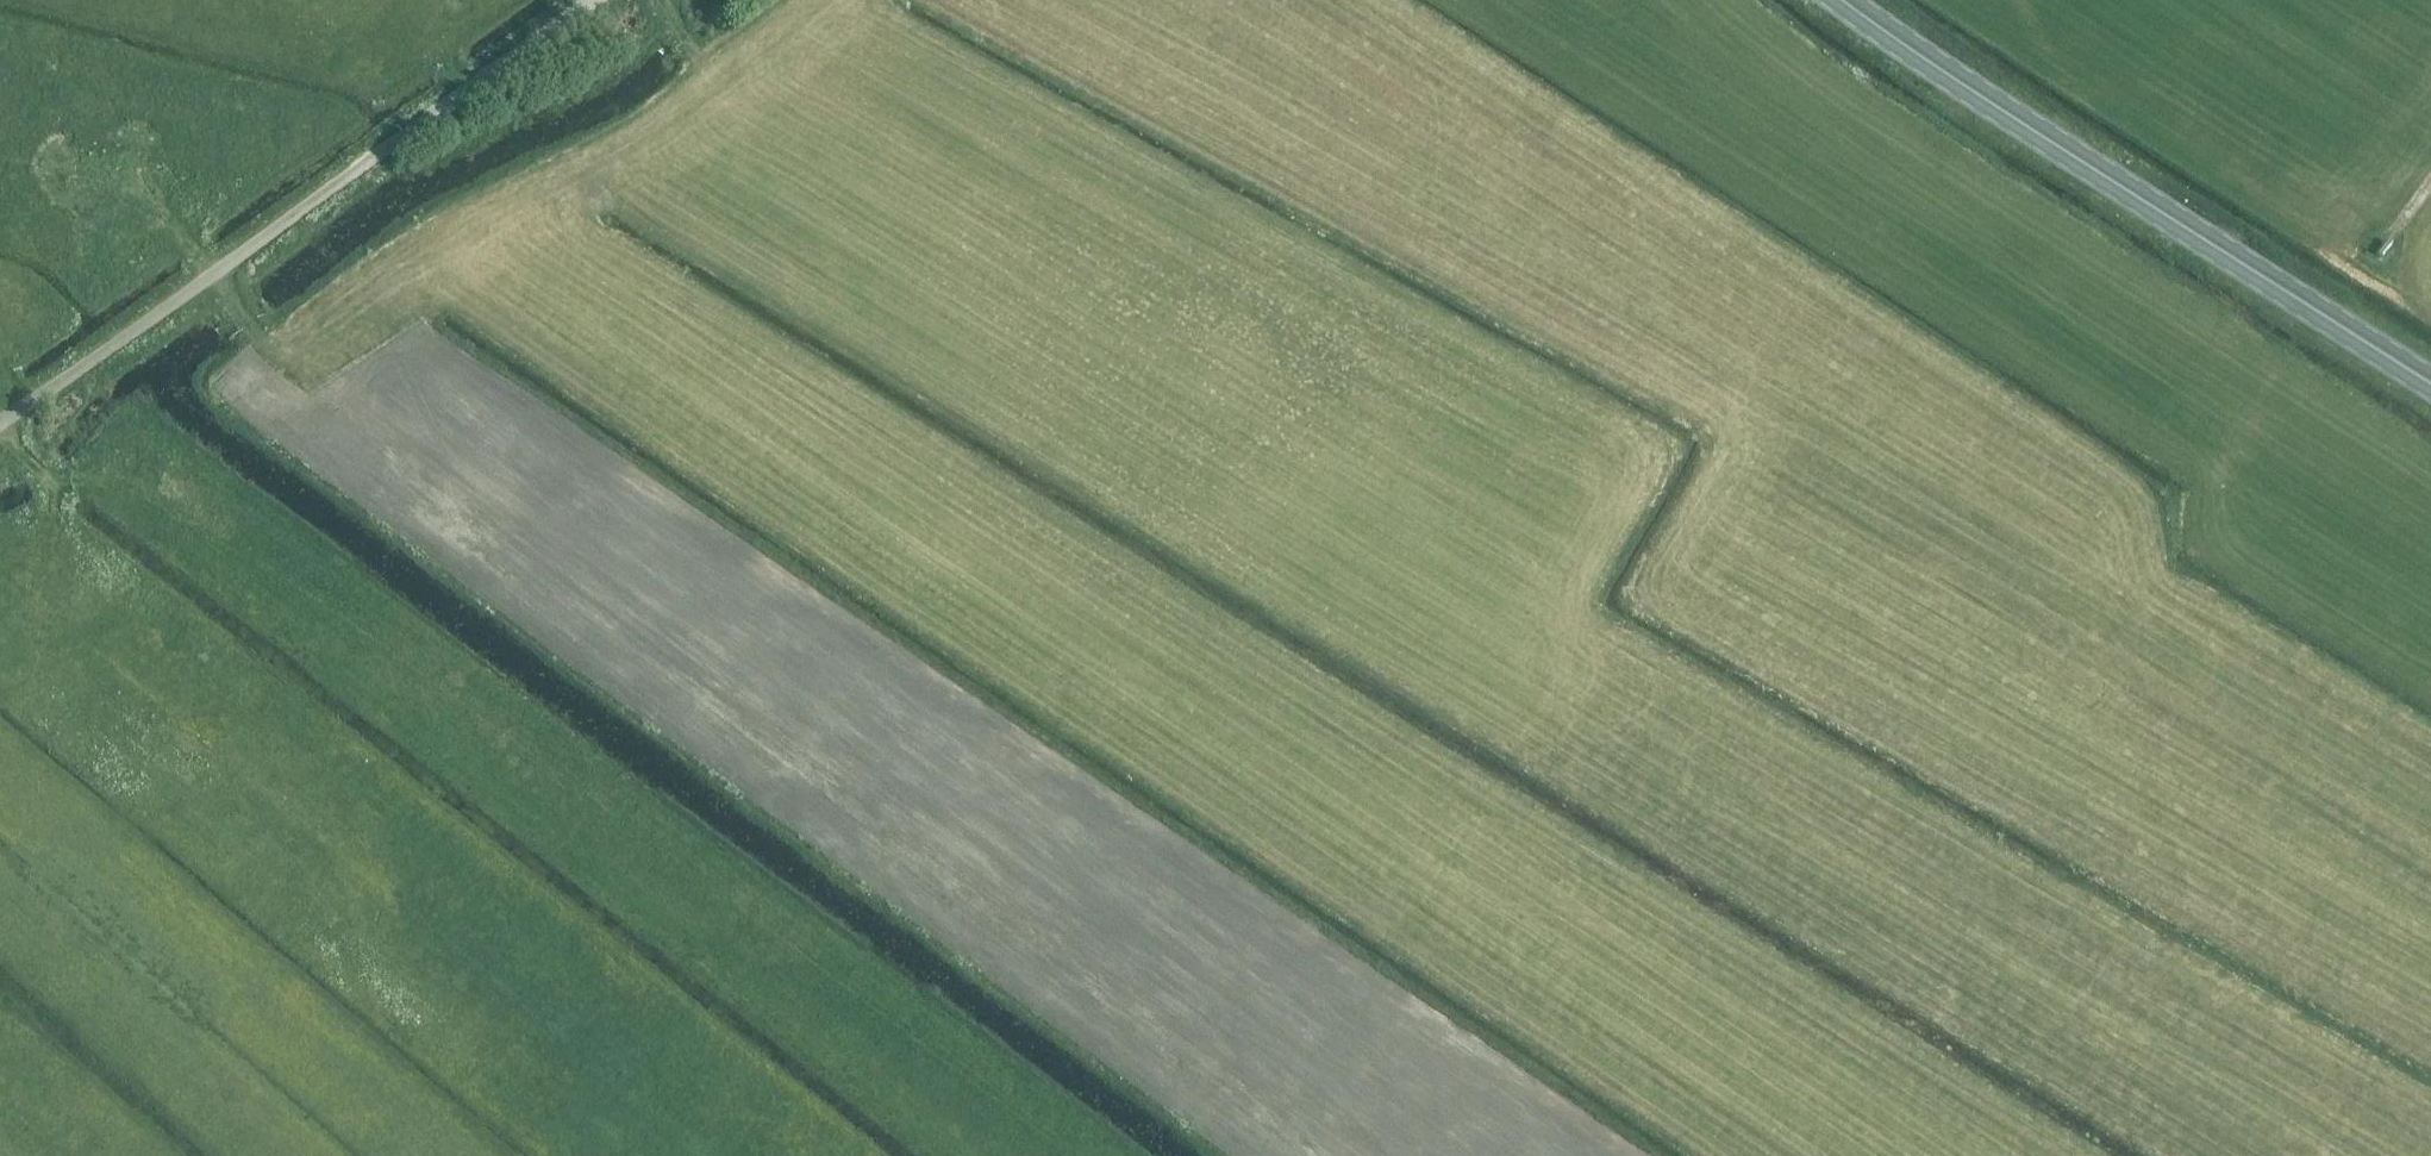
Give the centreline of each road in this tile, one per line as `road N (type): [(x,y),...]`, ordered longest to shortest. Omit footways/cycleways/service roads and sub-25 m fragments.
road 1 (unclassified): [(0,421),(592,0)]
road 2 (primary): [(1842,0),(2430,382)]

